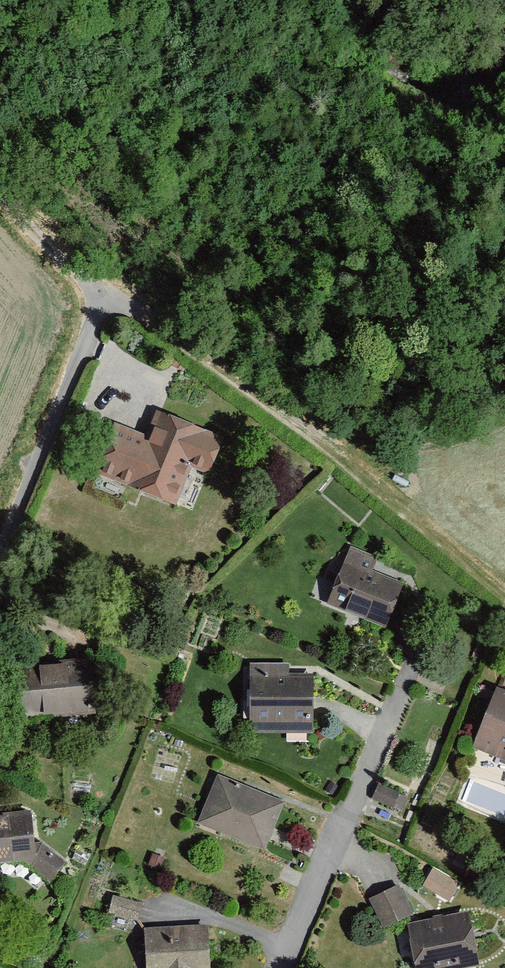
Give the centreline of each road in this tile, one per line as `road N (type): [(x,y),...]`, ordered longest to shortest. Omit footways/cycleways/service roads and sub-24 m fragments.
road 1 (residential): [(406,671),(278,967)]
road 2 (residential): [(0,547),(98,306)]
road 3 (track): [(98,306),(0,211)]

